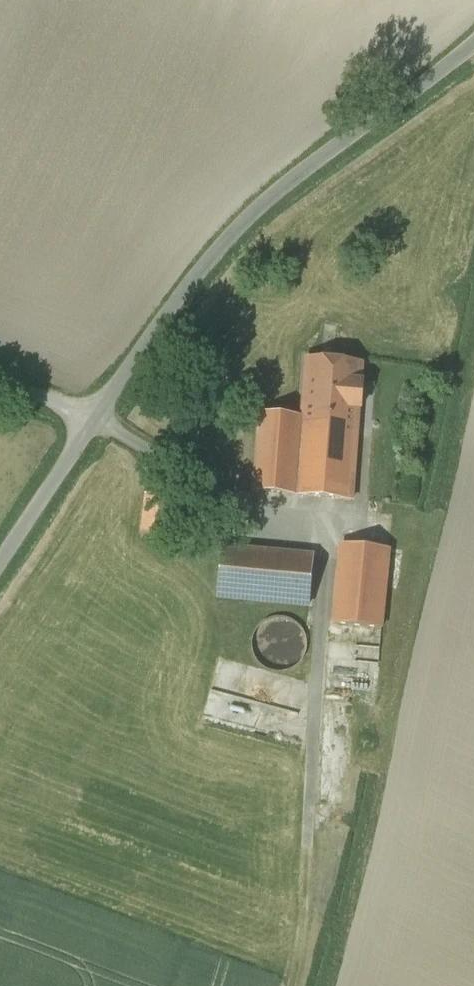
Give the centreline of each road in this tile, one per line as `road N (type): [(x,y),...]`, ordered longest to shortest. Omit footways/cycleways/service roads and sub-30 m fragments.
road 1 (unclassified): [(98,415),(214,265),(327,151),(473,42)]
road 2 (unclassified): [(0,557),(98,415)]

